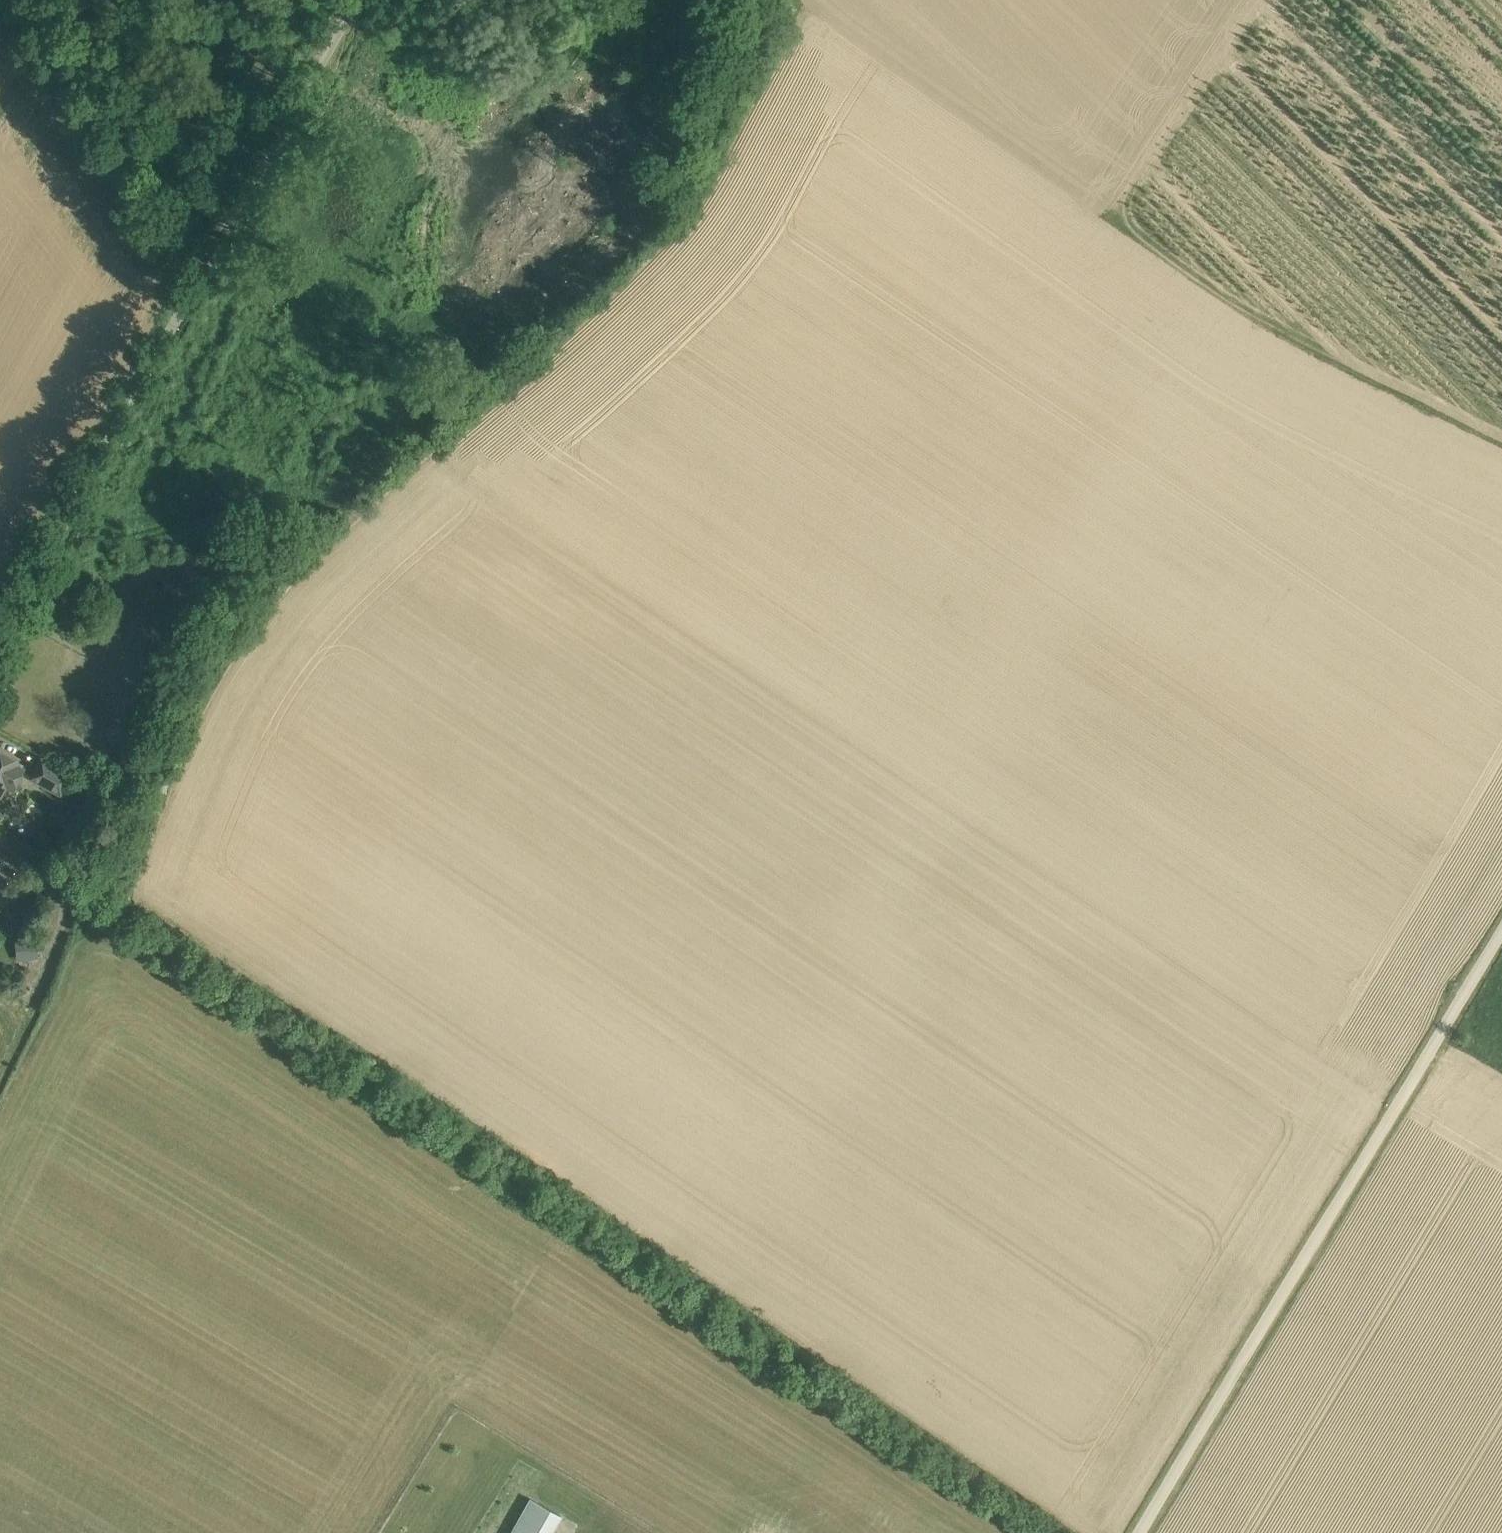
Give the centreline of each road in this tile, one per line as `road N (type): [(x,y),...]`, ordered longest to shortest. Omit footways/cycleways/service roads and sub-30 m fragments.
road 1 (unclassified): [(0,660),(370,0)]
road 2 (unclassified): [(1143,1532),(1501,936)]

